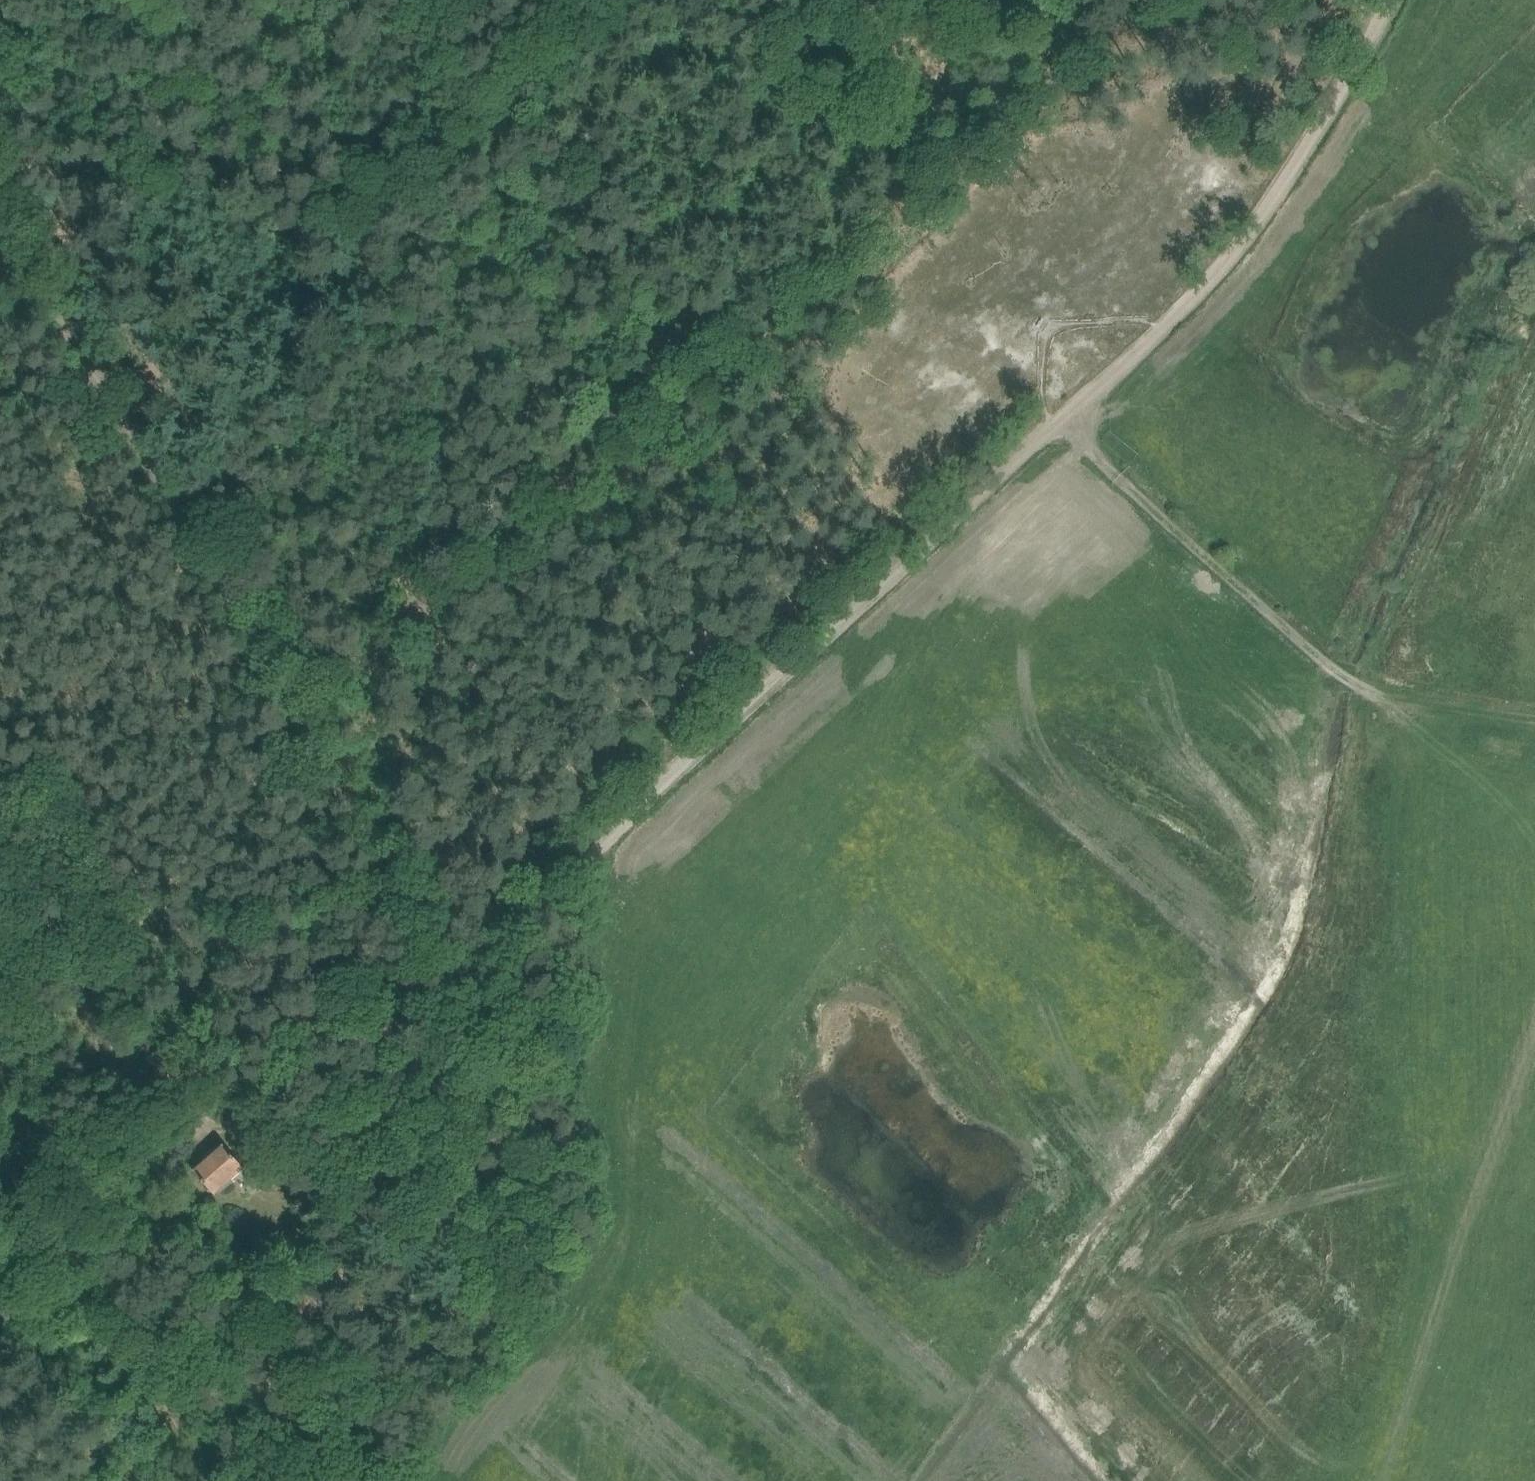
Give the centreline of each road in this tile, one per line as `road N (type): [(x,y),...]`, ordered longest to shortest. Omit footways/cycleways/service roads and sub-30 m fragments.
road 1 (track): [(464,990),(676,772),(1194,299),(1263,213),(1392,0)]
road 2 (track): [(0,321),(27,261),(437,969),(464,990)]
road 3 (track): [(0,1218),(63,1167),(100,1148),(190,1124),(340,1113),(375,1096),(464,990)]

